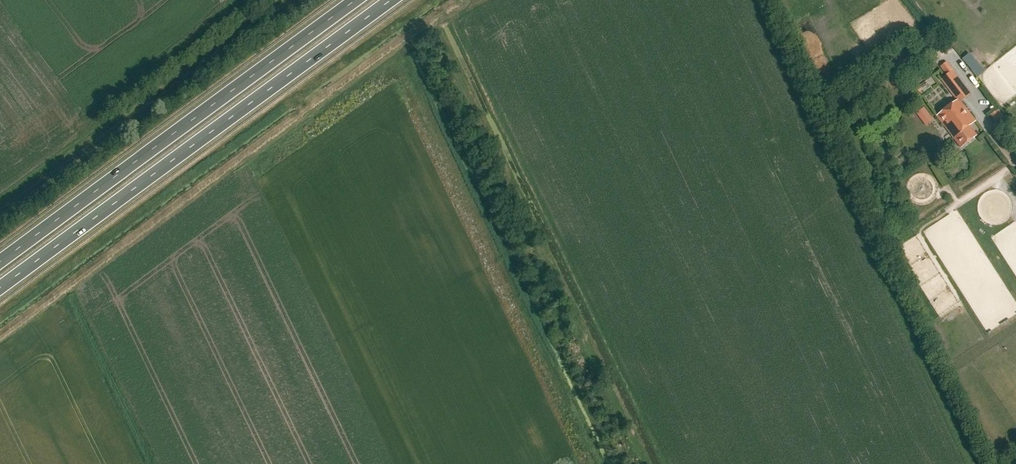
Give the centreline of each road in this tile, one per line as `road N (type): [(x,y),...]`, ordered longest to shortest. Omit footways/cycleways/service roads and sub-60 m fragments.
road 1 (trunk): [(0,289),(392,0)]
road 2 (trunk): [(356,0),(0,262)]

